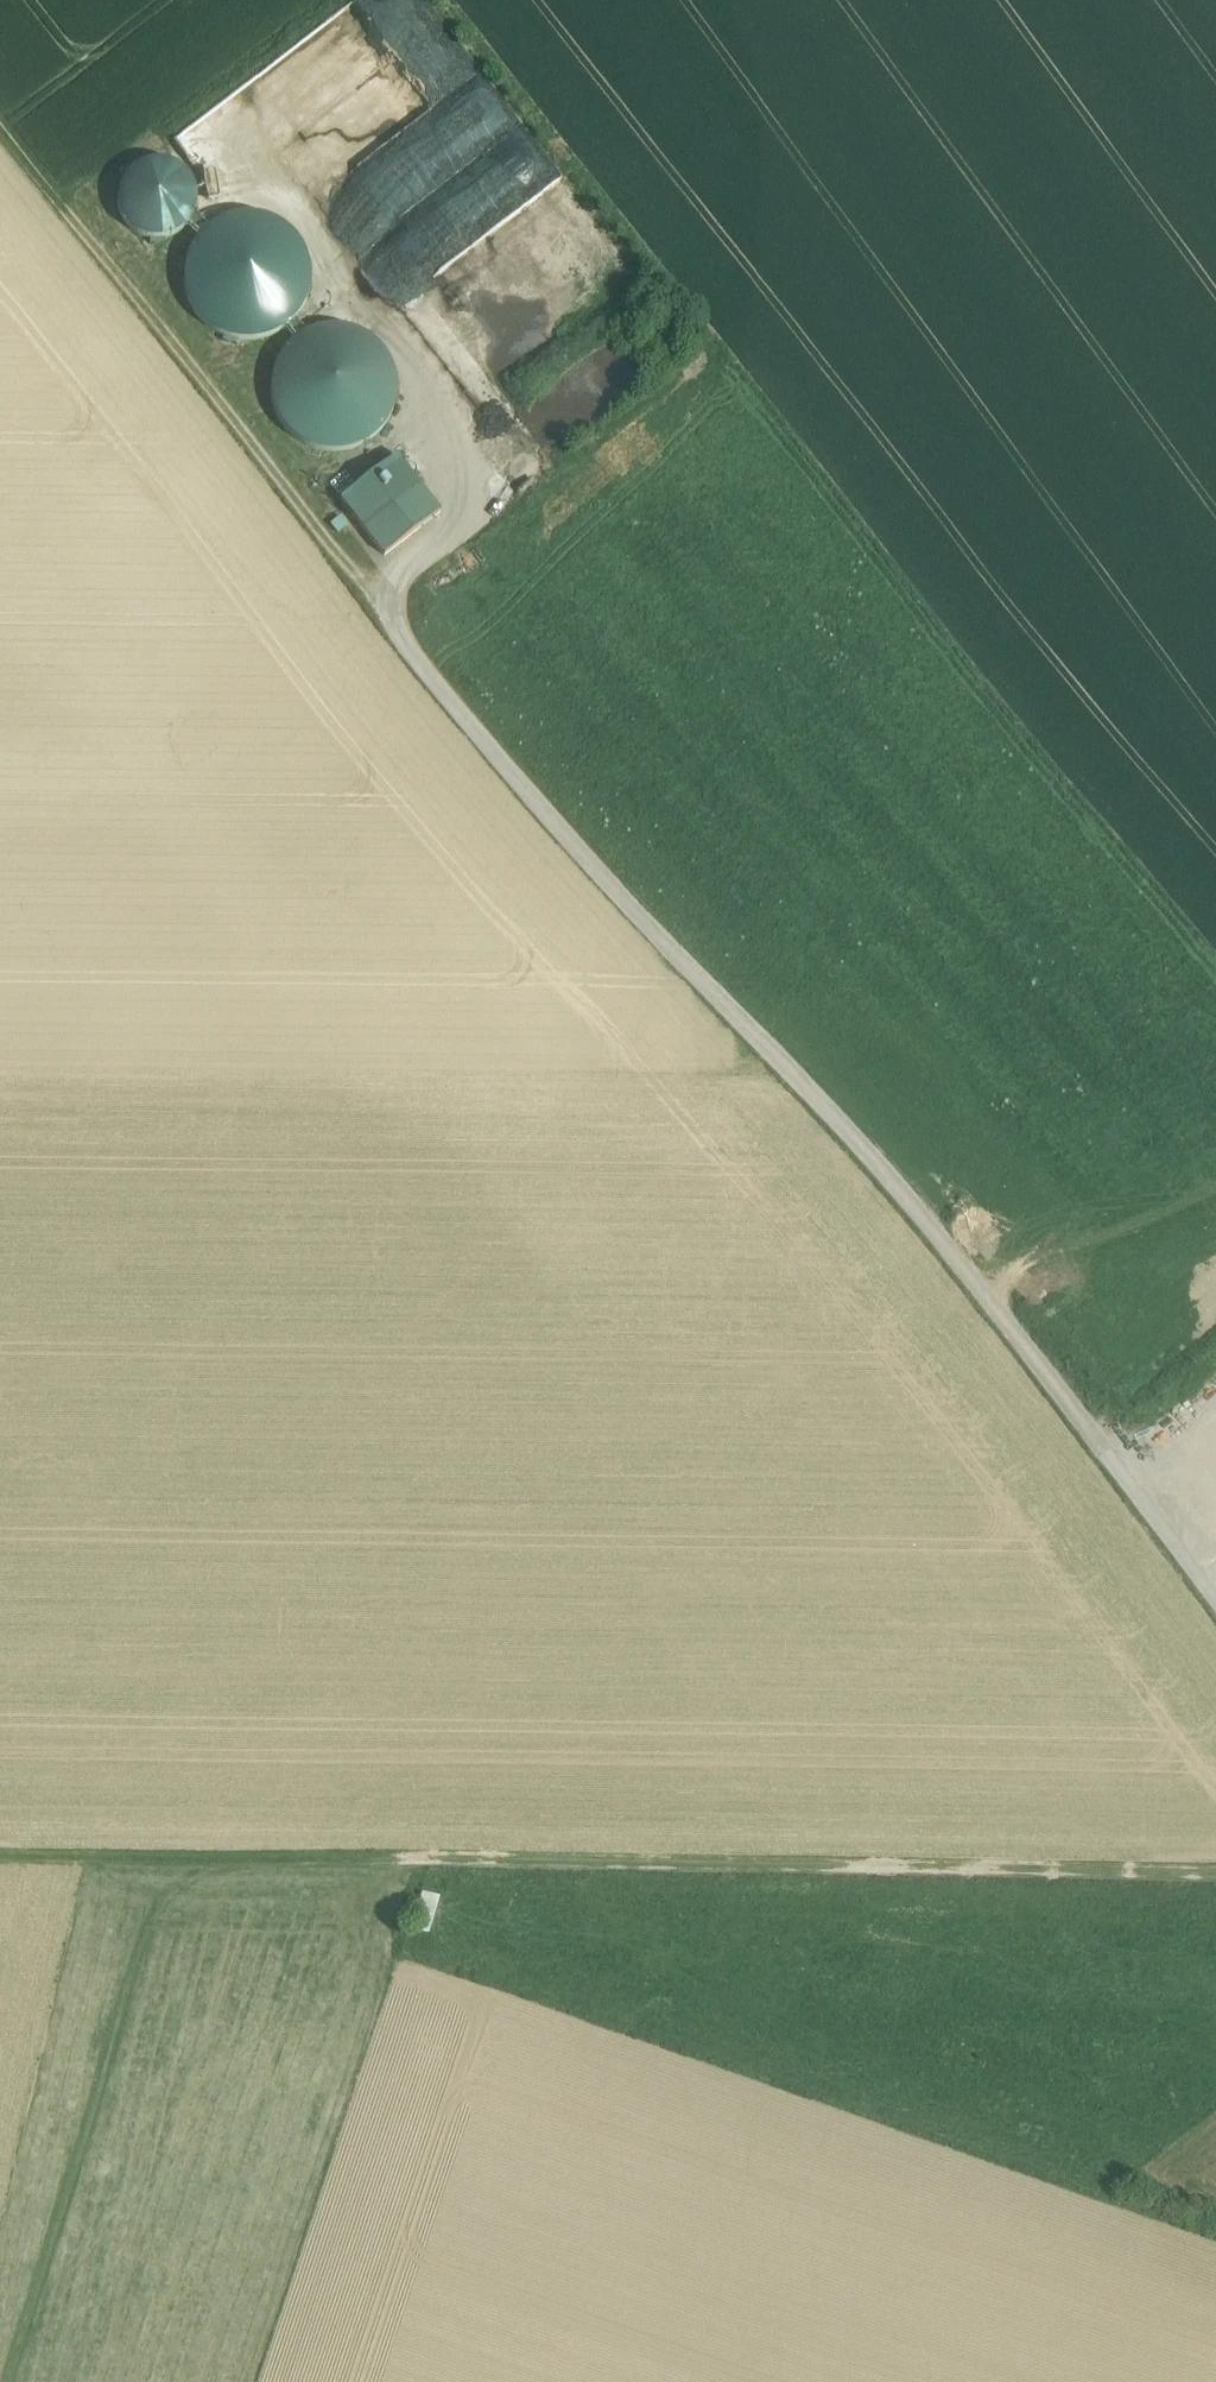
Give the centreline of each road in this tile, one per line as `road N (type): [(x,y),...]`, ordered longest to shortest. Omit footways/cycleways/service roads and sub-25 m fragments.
road 1 (track): [(1215,1876),(0,1860)]
road 2 (track): [(375,605),(0,125)]

